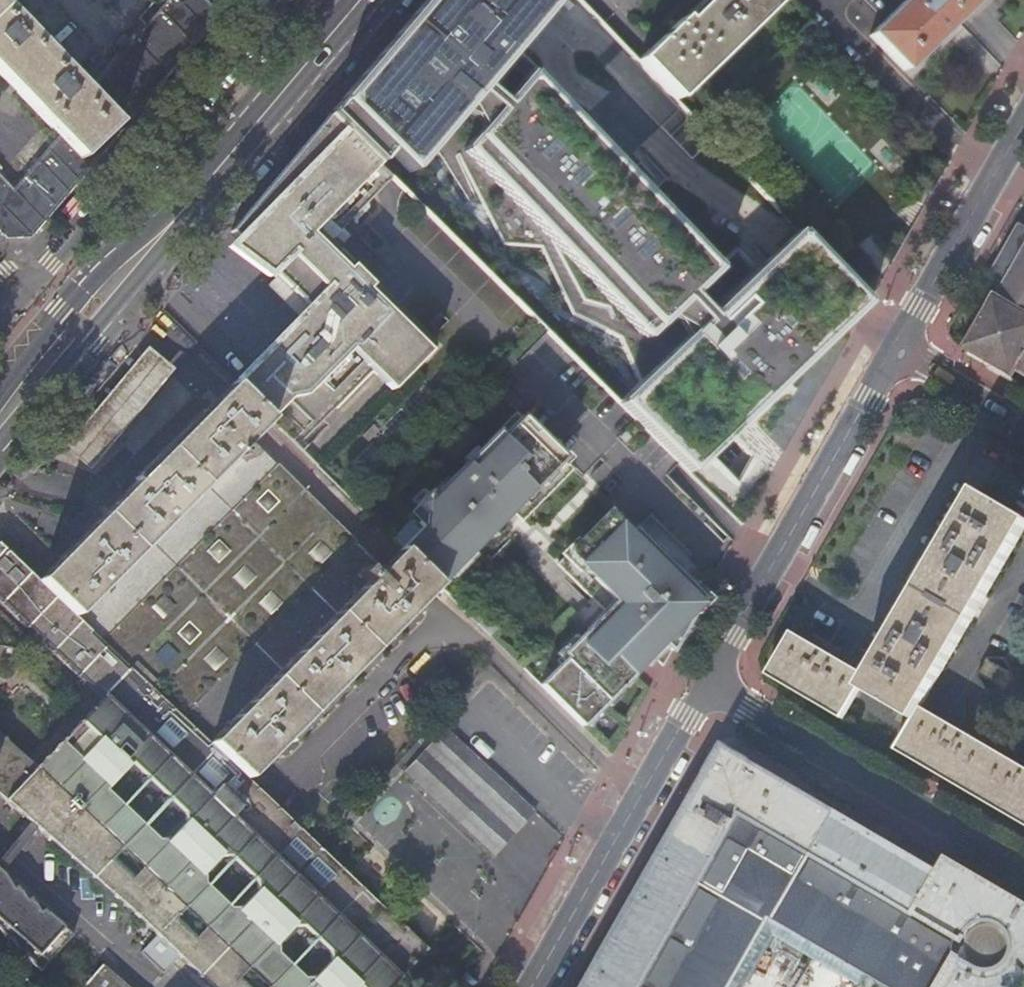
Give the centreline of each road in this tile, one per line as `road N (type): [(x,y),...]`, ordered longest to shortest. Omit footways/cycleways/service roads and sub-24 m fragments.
road 1 (primary): [(360,0),(0,431)]
road 2 (residential): [(279,0),(16,302)]
road 3 (tertiary): [(900,349),(709,682)]
road 4 (residential): [(709,682),(1023,867)]
road 5 (tertiary): [(709,682),(534,986)]
road 6 (tertiary): [(1023,130),(900,349)]
road 7 (residential): [(1023,422),(900,349)]

